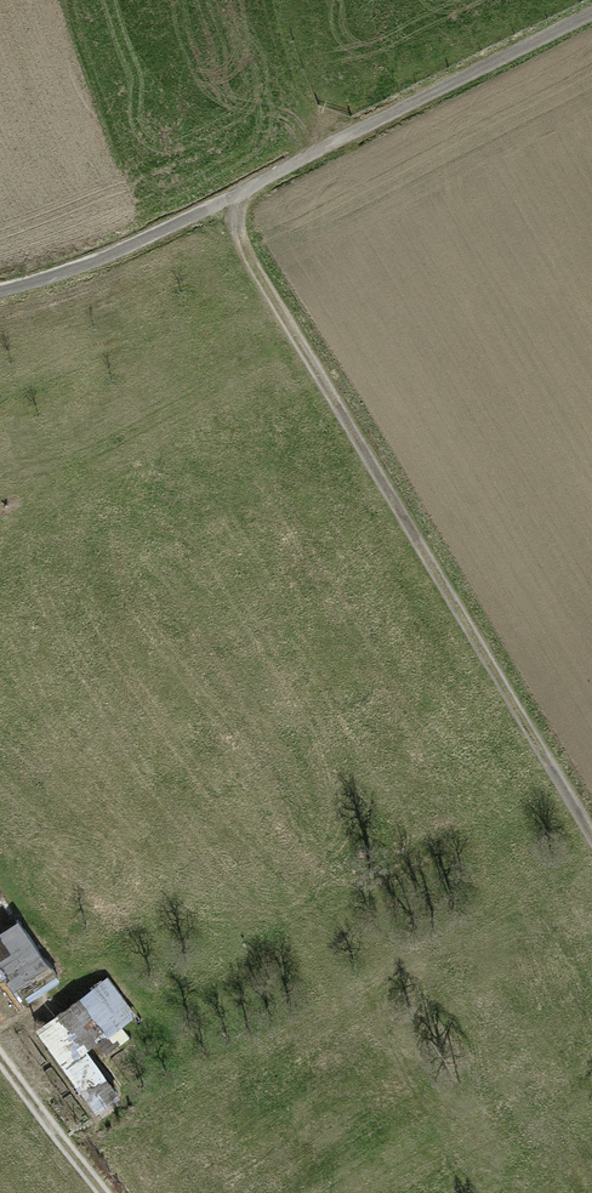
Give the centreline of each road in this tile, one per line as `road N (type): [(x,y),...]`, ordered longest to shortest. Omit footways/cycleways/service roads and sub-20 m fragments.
road 1 (track): [(236,198),(308,344),(591,827)]
road 2 (track): [(0,290),(97,264),(591,18)]
road 3 (track): [(104,1192),(0,1058)]
road 4 (track): [(341,143),(288,0)]

